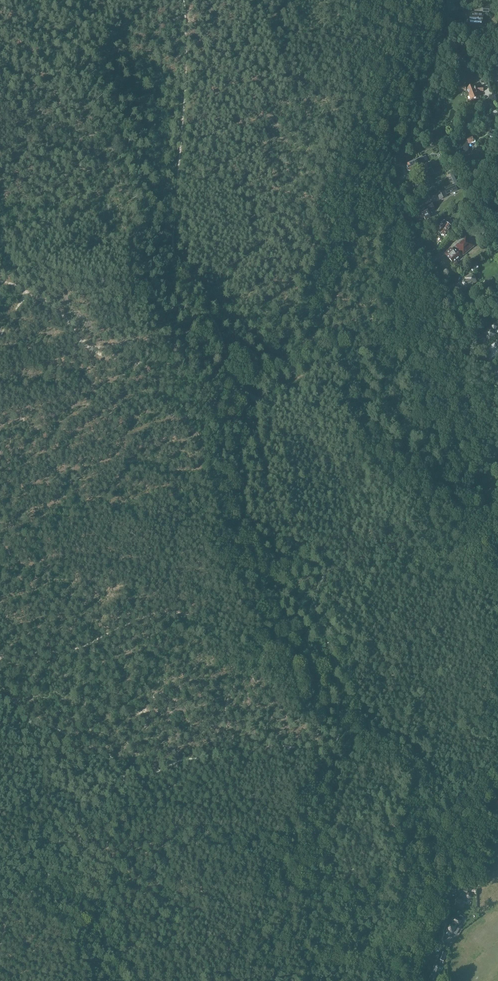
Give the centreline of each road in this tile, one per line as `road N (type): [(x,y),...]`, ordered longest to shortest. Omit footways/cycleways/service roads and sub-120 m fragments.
road 1 (tertiary): [(497,376),(400,206),(395,174),(402,145)]
road 2 (residential): [(417,980),(461,837),(497,778)]
road 3 (tertiary): [(402,145),(442,37),(444,0)]

